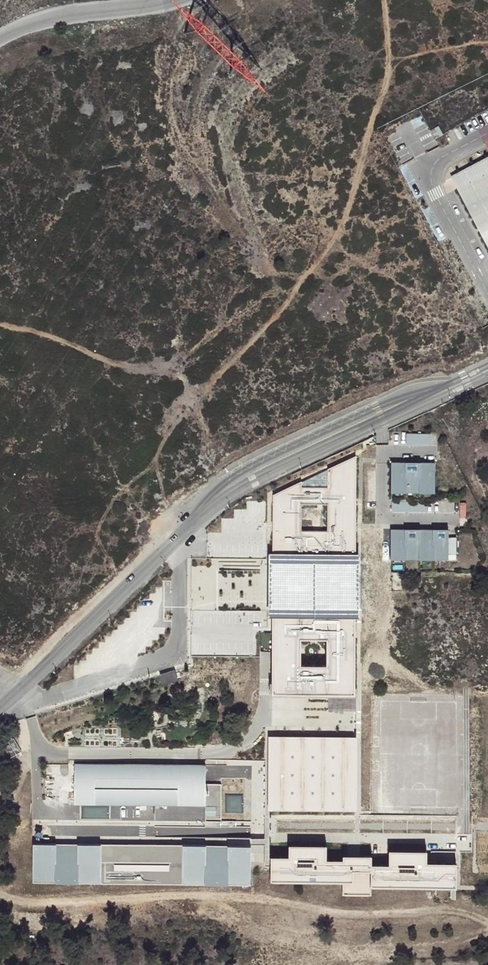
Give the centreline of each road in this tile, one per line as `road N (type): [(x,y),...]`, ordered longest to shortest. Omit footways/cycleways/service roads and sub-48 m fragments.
road 1 (unclassified): [(0,711),(226,497),(487,369)]
road 2 (unclassified): [(176,0),(55,16),(0,40)]

